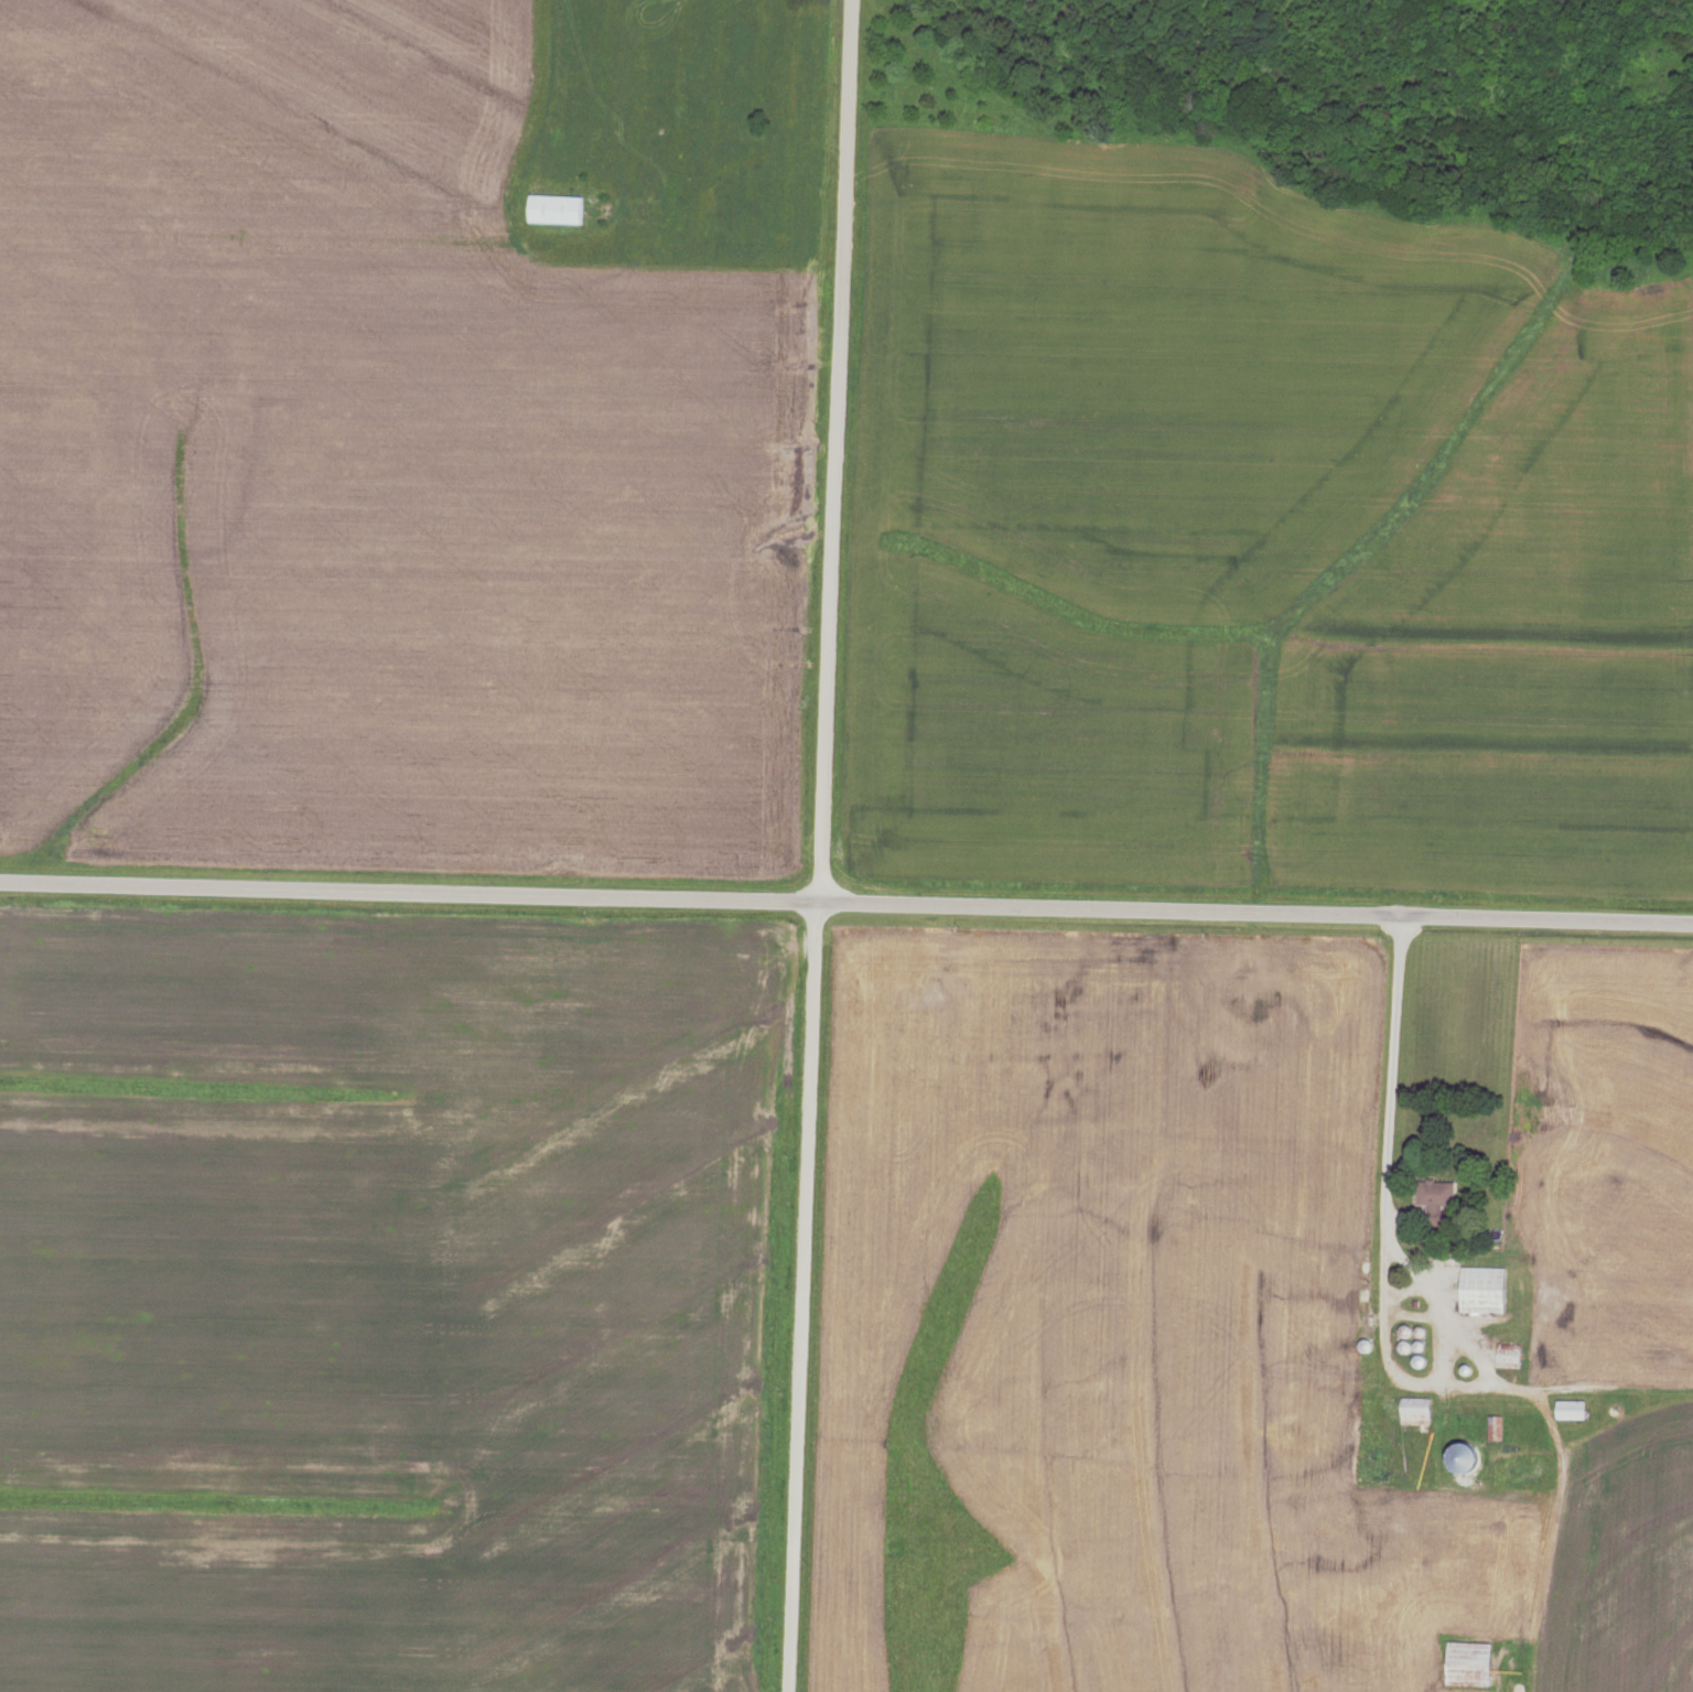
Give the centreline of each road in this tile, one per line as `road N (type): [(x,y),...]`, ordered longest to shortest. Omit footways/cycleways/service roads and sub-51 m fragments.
road 1 (secondary): [(0,889),(1692,923)]
road 2 (residential): [(786,1691),(842,0)]

